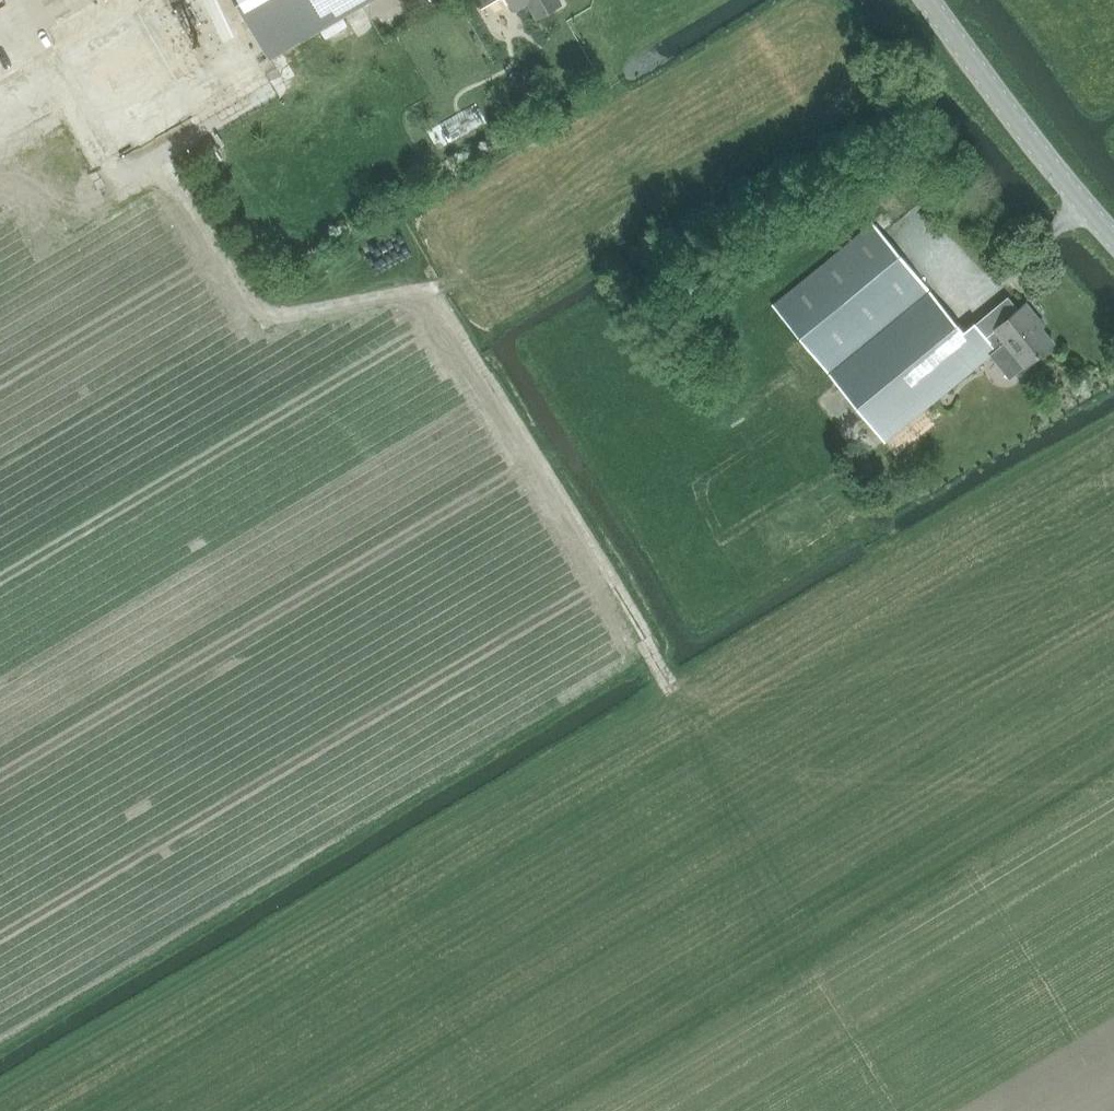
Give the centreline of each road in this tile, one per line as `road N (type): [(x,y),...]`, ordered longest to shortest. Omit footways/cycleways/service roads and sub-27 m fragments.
road 1 (tertiary): [(1113,235),(925,0)]

